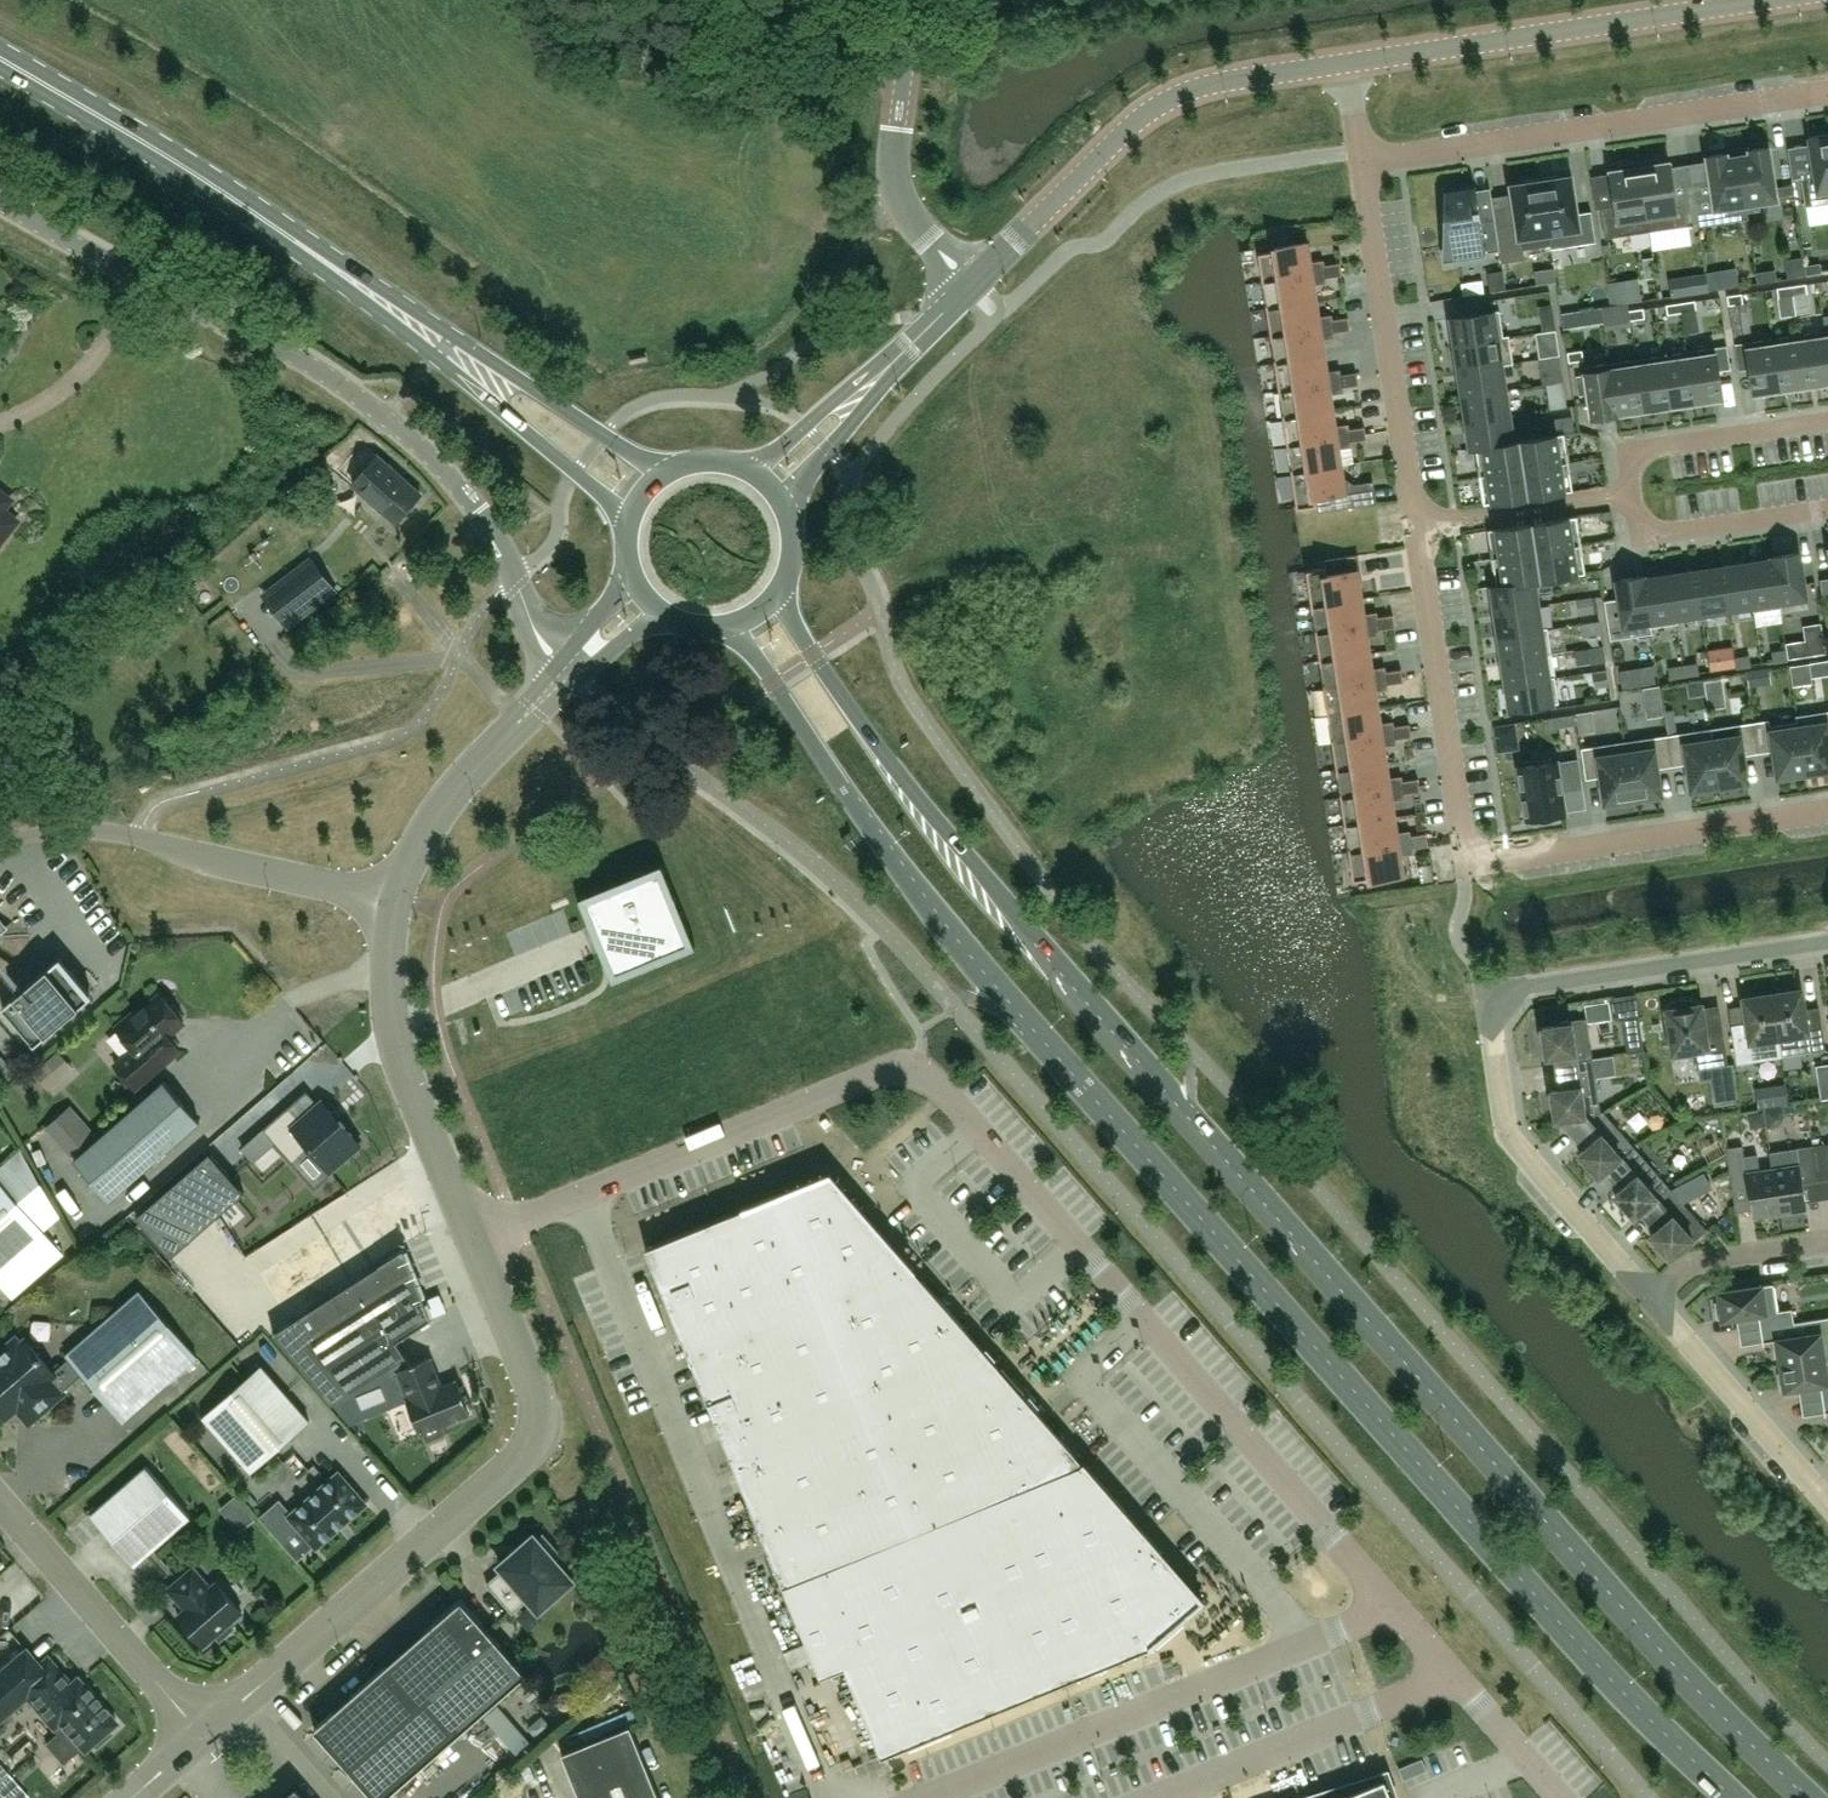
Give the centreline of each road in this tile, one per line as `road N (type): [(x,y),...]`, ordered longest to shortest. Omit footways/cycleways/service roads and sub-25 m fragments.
road 1 (primary): [(1803,1797),(1673,1668),(1049,956),(885,760),(811,658),(780,595)]
road 2 (primary): [(730,628),(908,882),(1006,1002),(1551,1619),(1727,1797)]
road 3 (unclassified): [(1392,1613),(934,1081),(917,1074),(874,1074),(474,1241)]
road 4 (unclassified): [(570,670),(542,641),(475,508),(376,410),(0,201)]
road 5 (residential): [(1652,1300),(1509,1135),(1486,993),(1827,941)]
road 6 (unclassified): [(474,1241),(538,1396),(537,1440),(203,1736)]
road 7 (primary): [(445,348),(301,244),(0,59)]
road 8 (unclassified): [(940,1797),(1392,1613)]
road 9 (residential): [(1362,162),(1827,93)]
road 10 (unclassified): [(970,288),(1120,136),(1164,103),(1222,82),(1348,64)]
road 11 (unclassified): [(1348,64),(1767,0)]
road 12 (unclassified): [(0,844),(99,833),(396,899)]
road 13 (residential): [(1362,162),(1415,528)]
road 14 (residential): [(1827,810),(1464,865)]
road 15 (unclassified): [(396,899),(390,1012),(408,1088),(474,1241)]
road 16 (residential): [(1415,528),(1464,865)]
road 17 (tertiary): [(970,288),(911,220),(897,183),(915,0)]
road 18 (unclassified): [(0,1502),(203,1736)]
road 19 (unclassified): [(1451,1681),(1168,1797)]
road 20 (unclassified): [(570,670),(443,811),(396,899)]
road 21 (residential): [(1827,1502),(1652,1300)]
road 22 (primary): [(662,469),(538,392),(445,348)]
road 23 (primary): [(445,348),(516,425),(626,516)]
road 24 (residential): [(1827,422),(1629,452),(1636,494)]
road 25 (residential): [(1636,494),(1642,538),(1827,510)]
road 26 (residential): [(1415,528),(1636,494)]
road 27 (tertiary): [(789,506),(904,352)]
road 28 (tertiary): [(904,352),(755,469)]
road 29 (residential): [(1652,1300),(1701,1263),(1827,1242)]
road 30 (unclassified): [(1561,1797),(1451,1681)]

